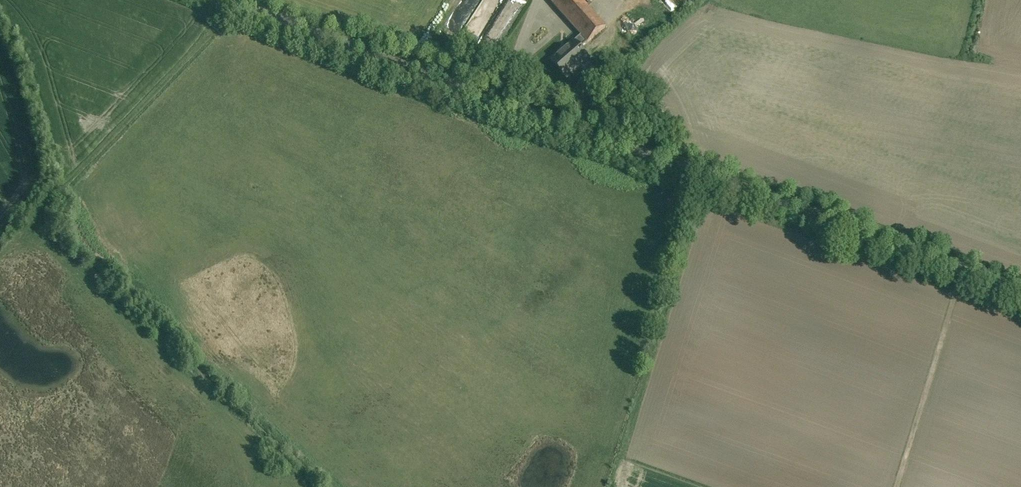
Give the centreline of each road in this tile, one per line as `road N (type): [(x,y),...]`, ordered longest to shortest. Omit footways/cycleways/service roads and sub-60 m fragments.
road 1 (unclassified): [(1020,291),(232,0)]
road 2 (track): [(247,5),(64,204)]
road 3 (track): [(962,268),(897,486)]

